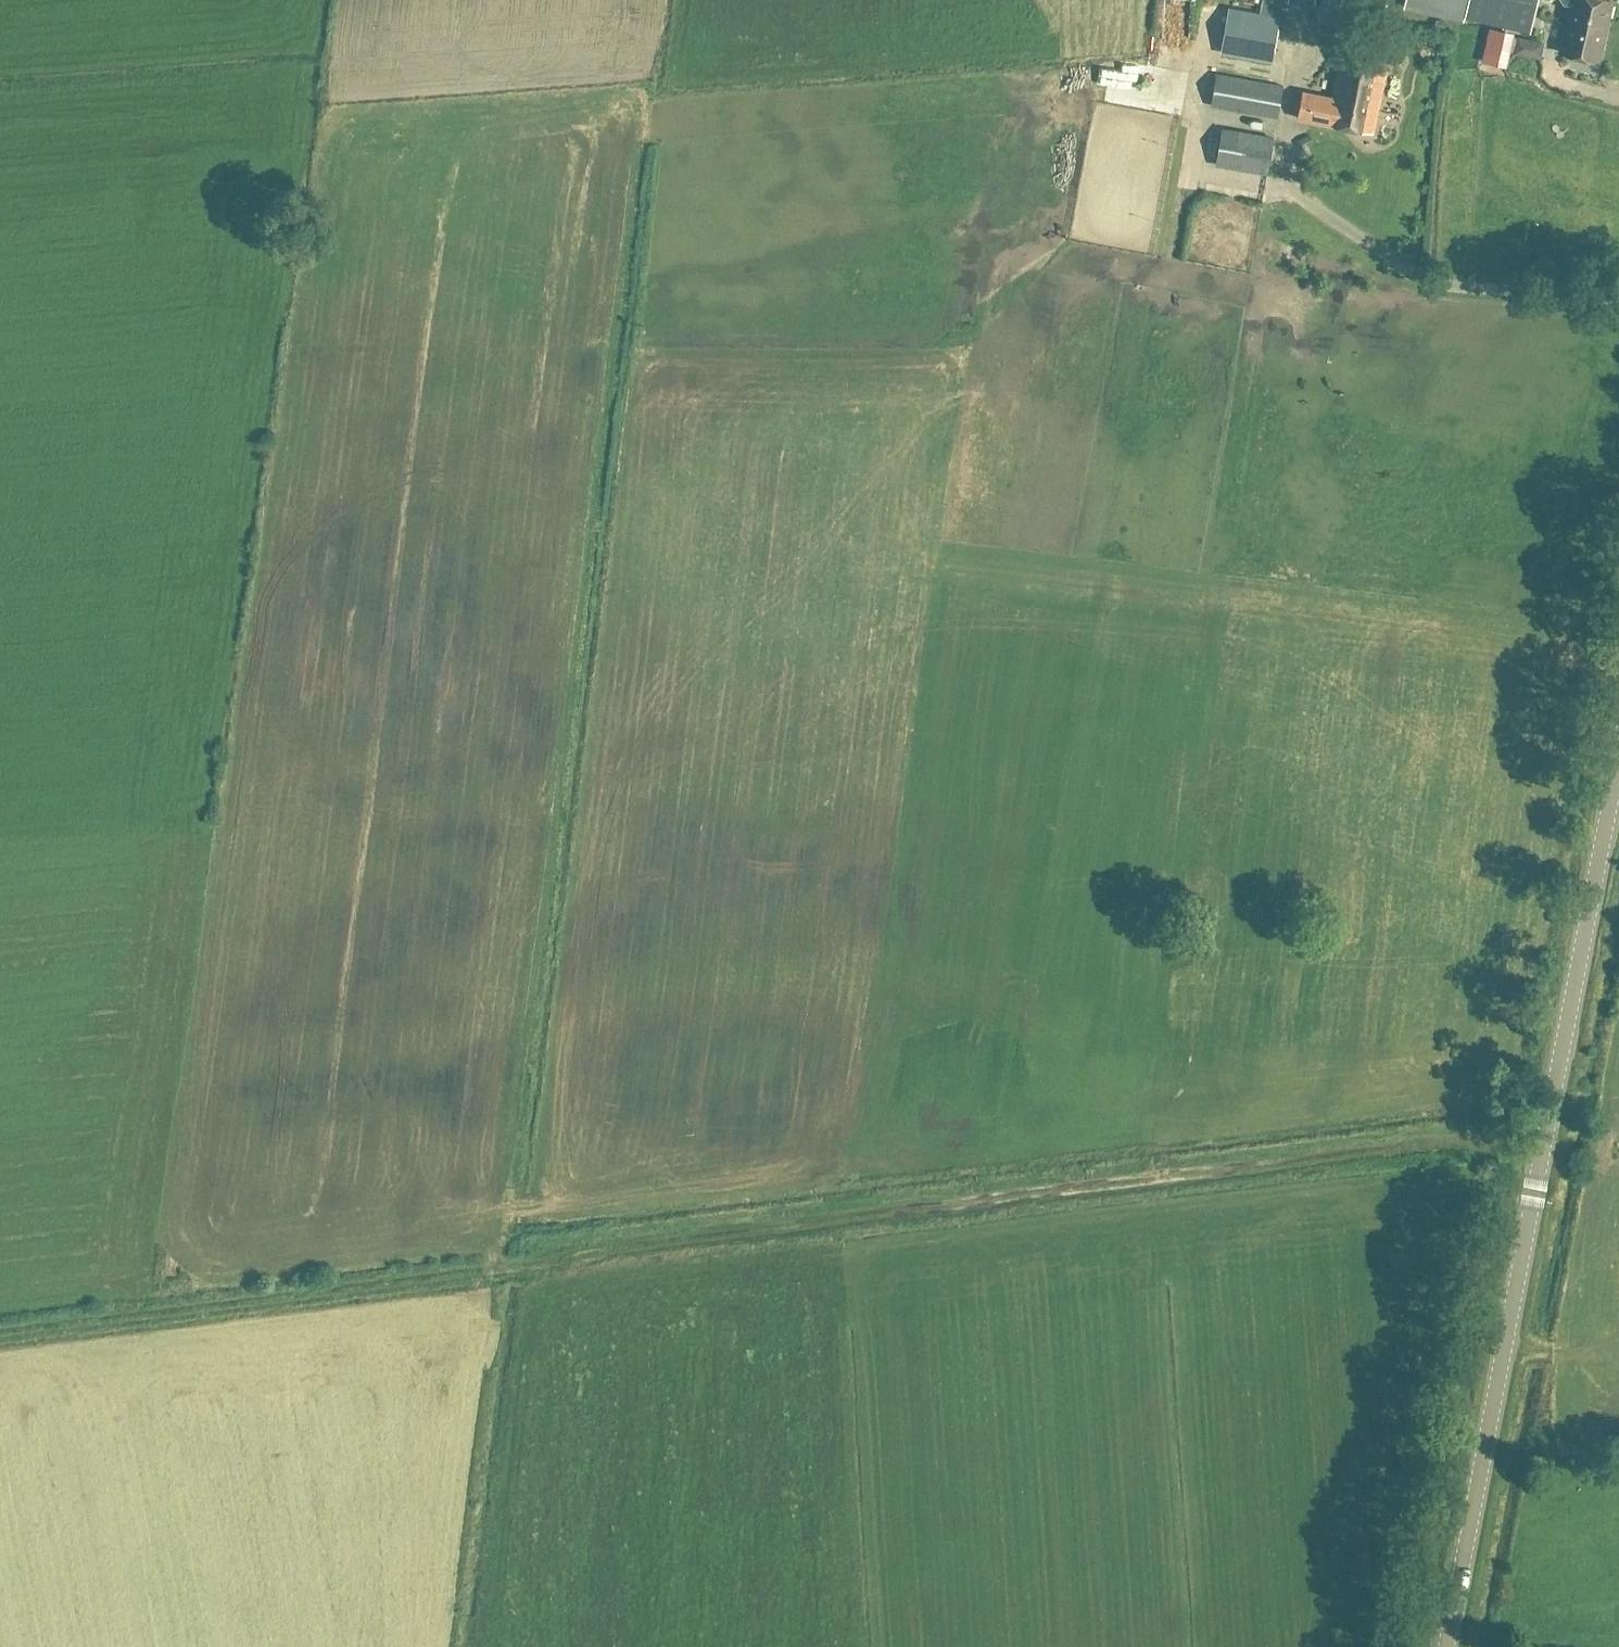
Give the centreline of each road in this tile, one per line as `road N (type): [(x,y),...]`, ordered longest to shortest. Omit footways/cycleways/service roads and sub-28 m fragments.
road 1 (track): [(1544,1148),(1257,1170),(0,1332)]
road 2 (tertiary): [(1447,1646),(1618,772)]

